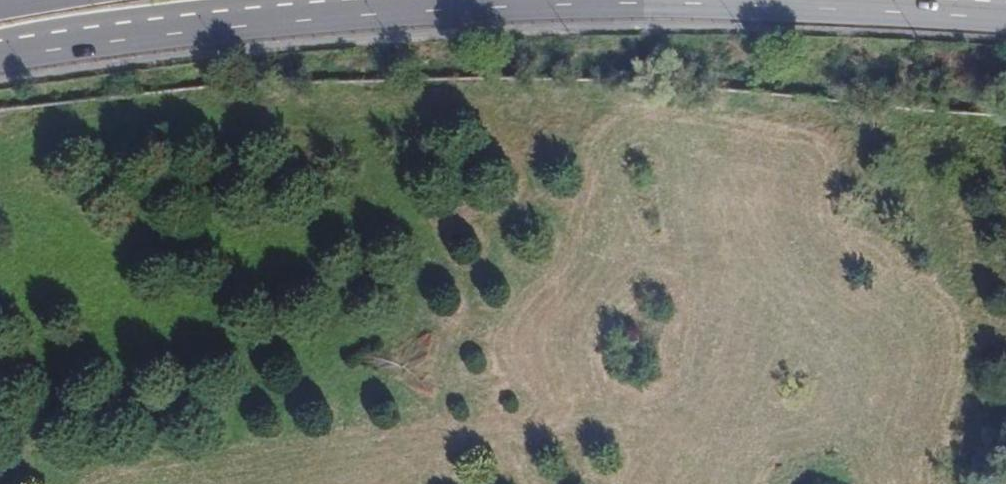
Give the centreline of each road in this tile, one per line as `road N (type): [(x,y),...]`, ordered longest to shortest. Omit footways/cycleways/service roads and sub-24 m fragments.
road 1 (primary): [(0,63),(324,19),(594,4),(882,7)]
road 2 (primary): [(0,38),(259,0)]
road 3 (primary): [(882,7),(1005,16)]

